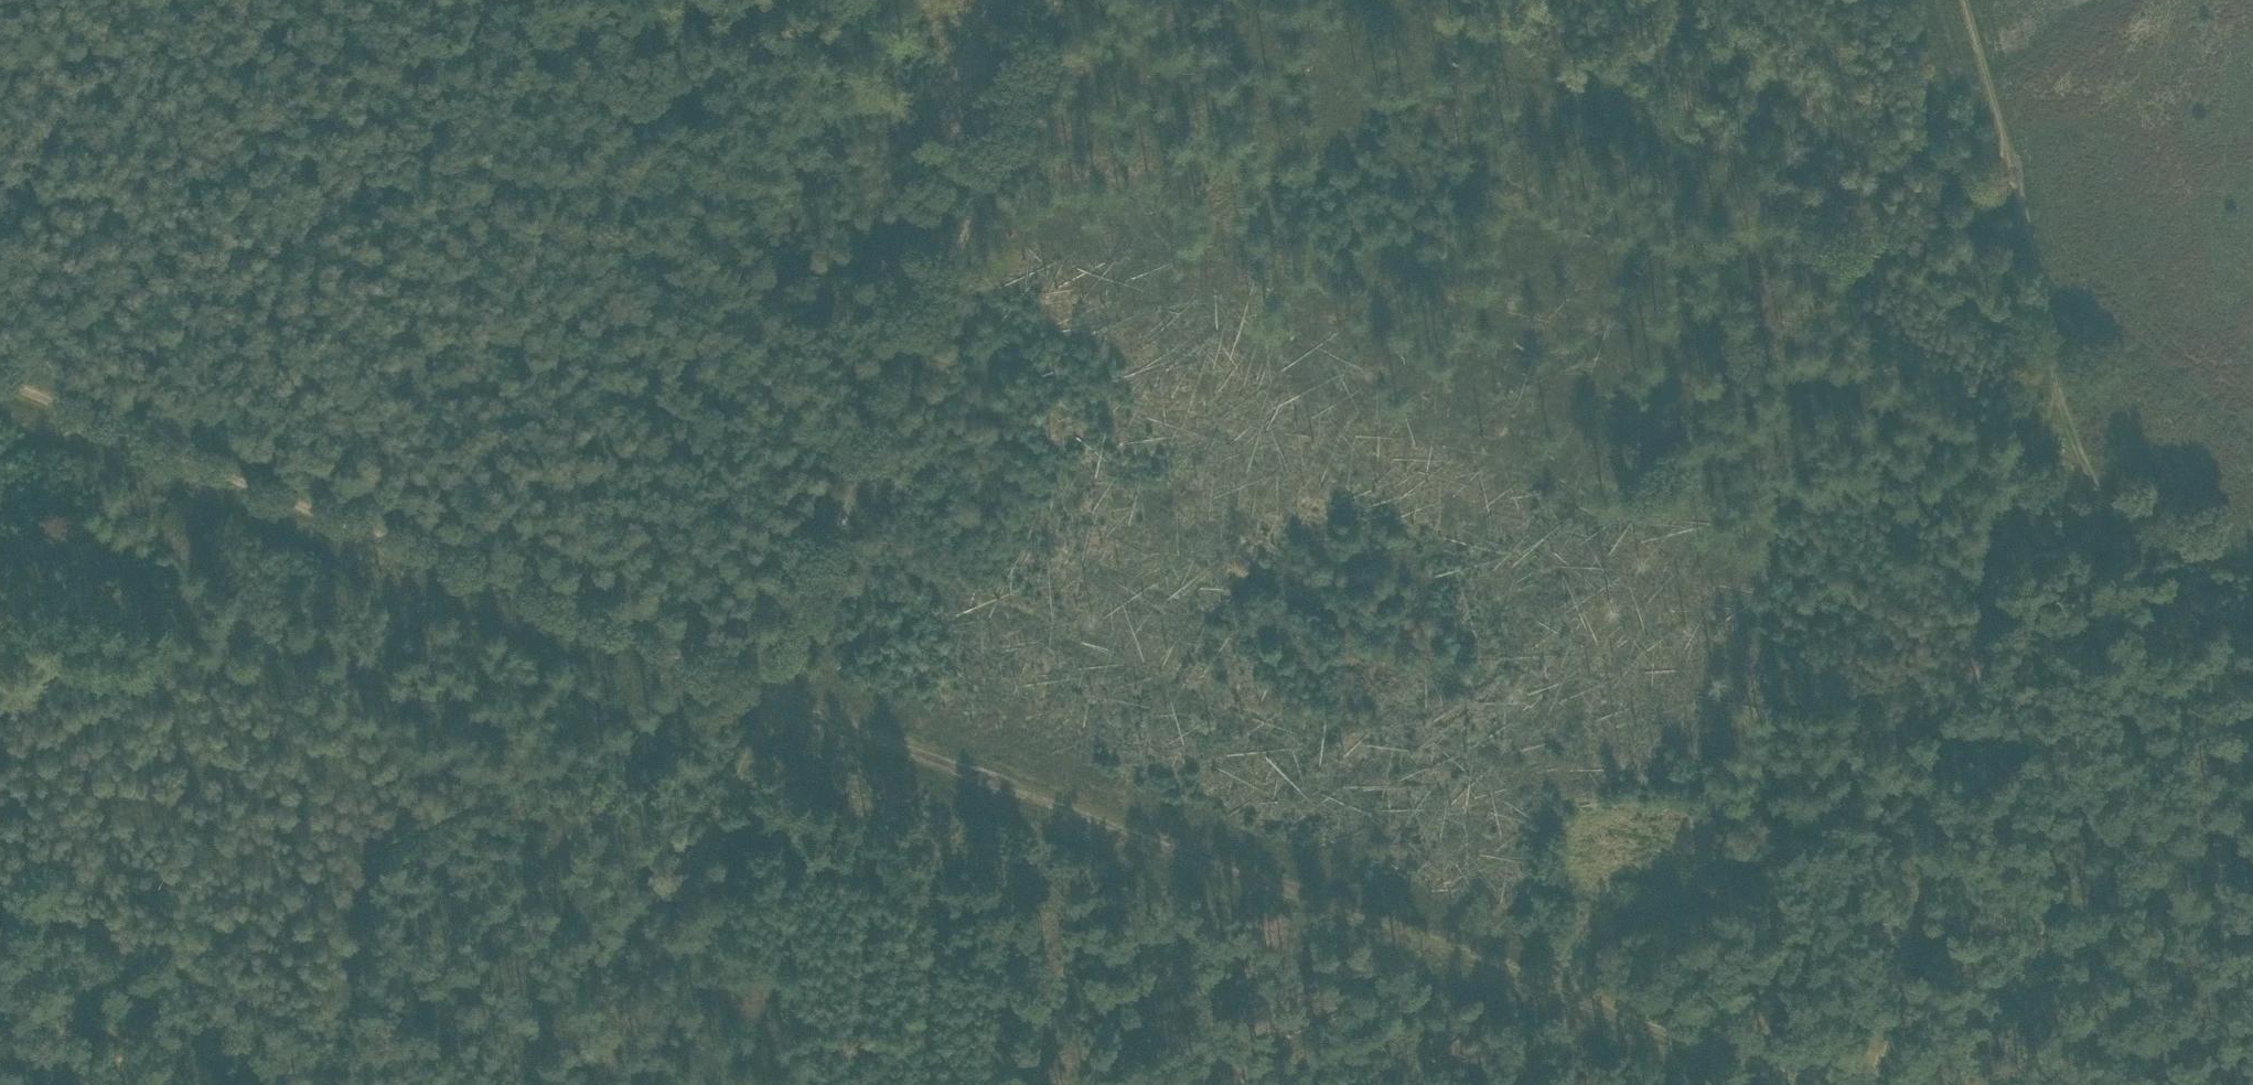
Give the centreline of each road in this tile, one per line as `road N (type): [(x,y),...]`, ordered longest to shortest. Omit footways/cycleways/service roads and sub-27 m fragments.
road 1 (track): [(761,702),(1797,1084)]
road 2 (track): [(1853,1084),(2038,340)]
road 3 (track): [(1045,0),(761,702)]
road 4 (track): [(761,702),(588,1084)]
road 5 (track): [(2035,298),(1959,0)]

